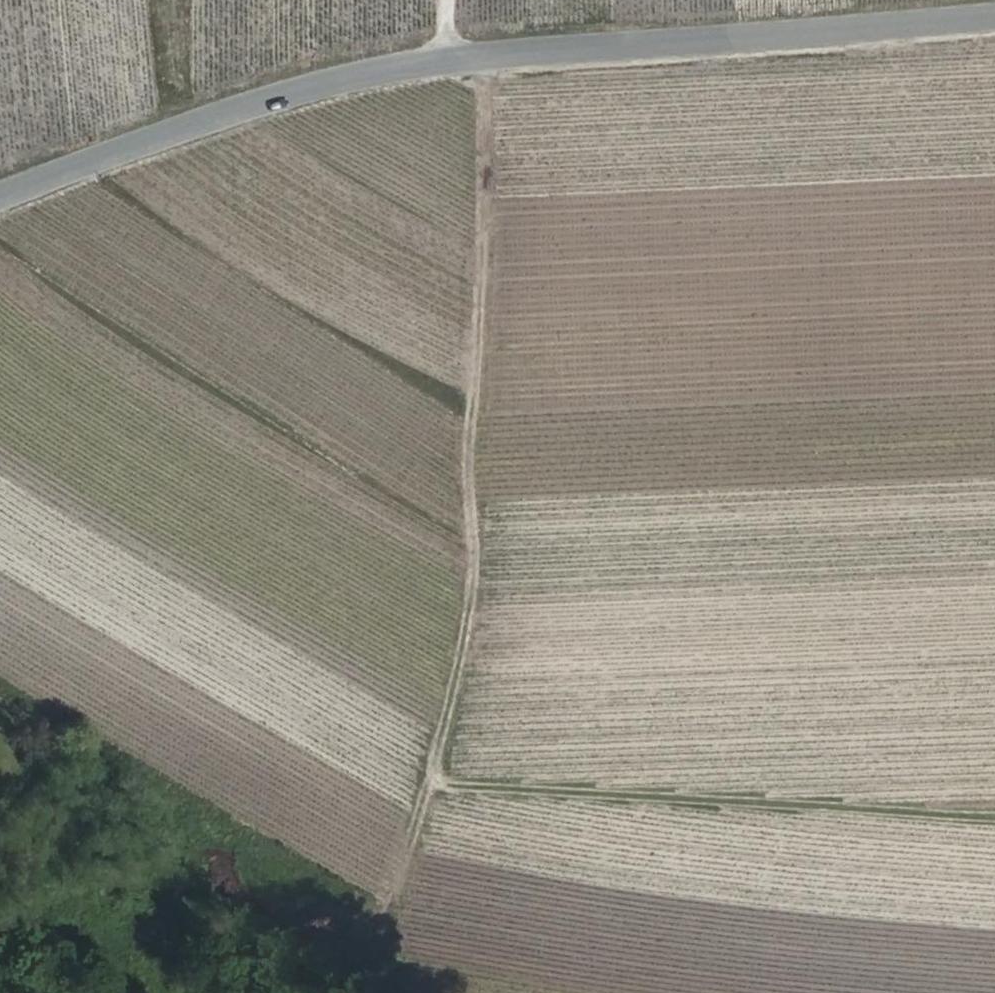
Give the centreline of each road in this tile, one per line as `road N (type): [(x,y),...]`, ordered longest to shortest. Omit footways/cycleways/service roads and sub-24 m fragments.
road 1 (tertiary): [(0,200),(310,88),(453,58),(994,14)]
road 2 (track): [(487,54),(471,621),(372,969)]
road 3 (track): [(427,782),(994,814)]

